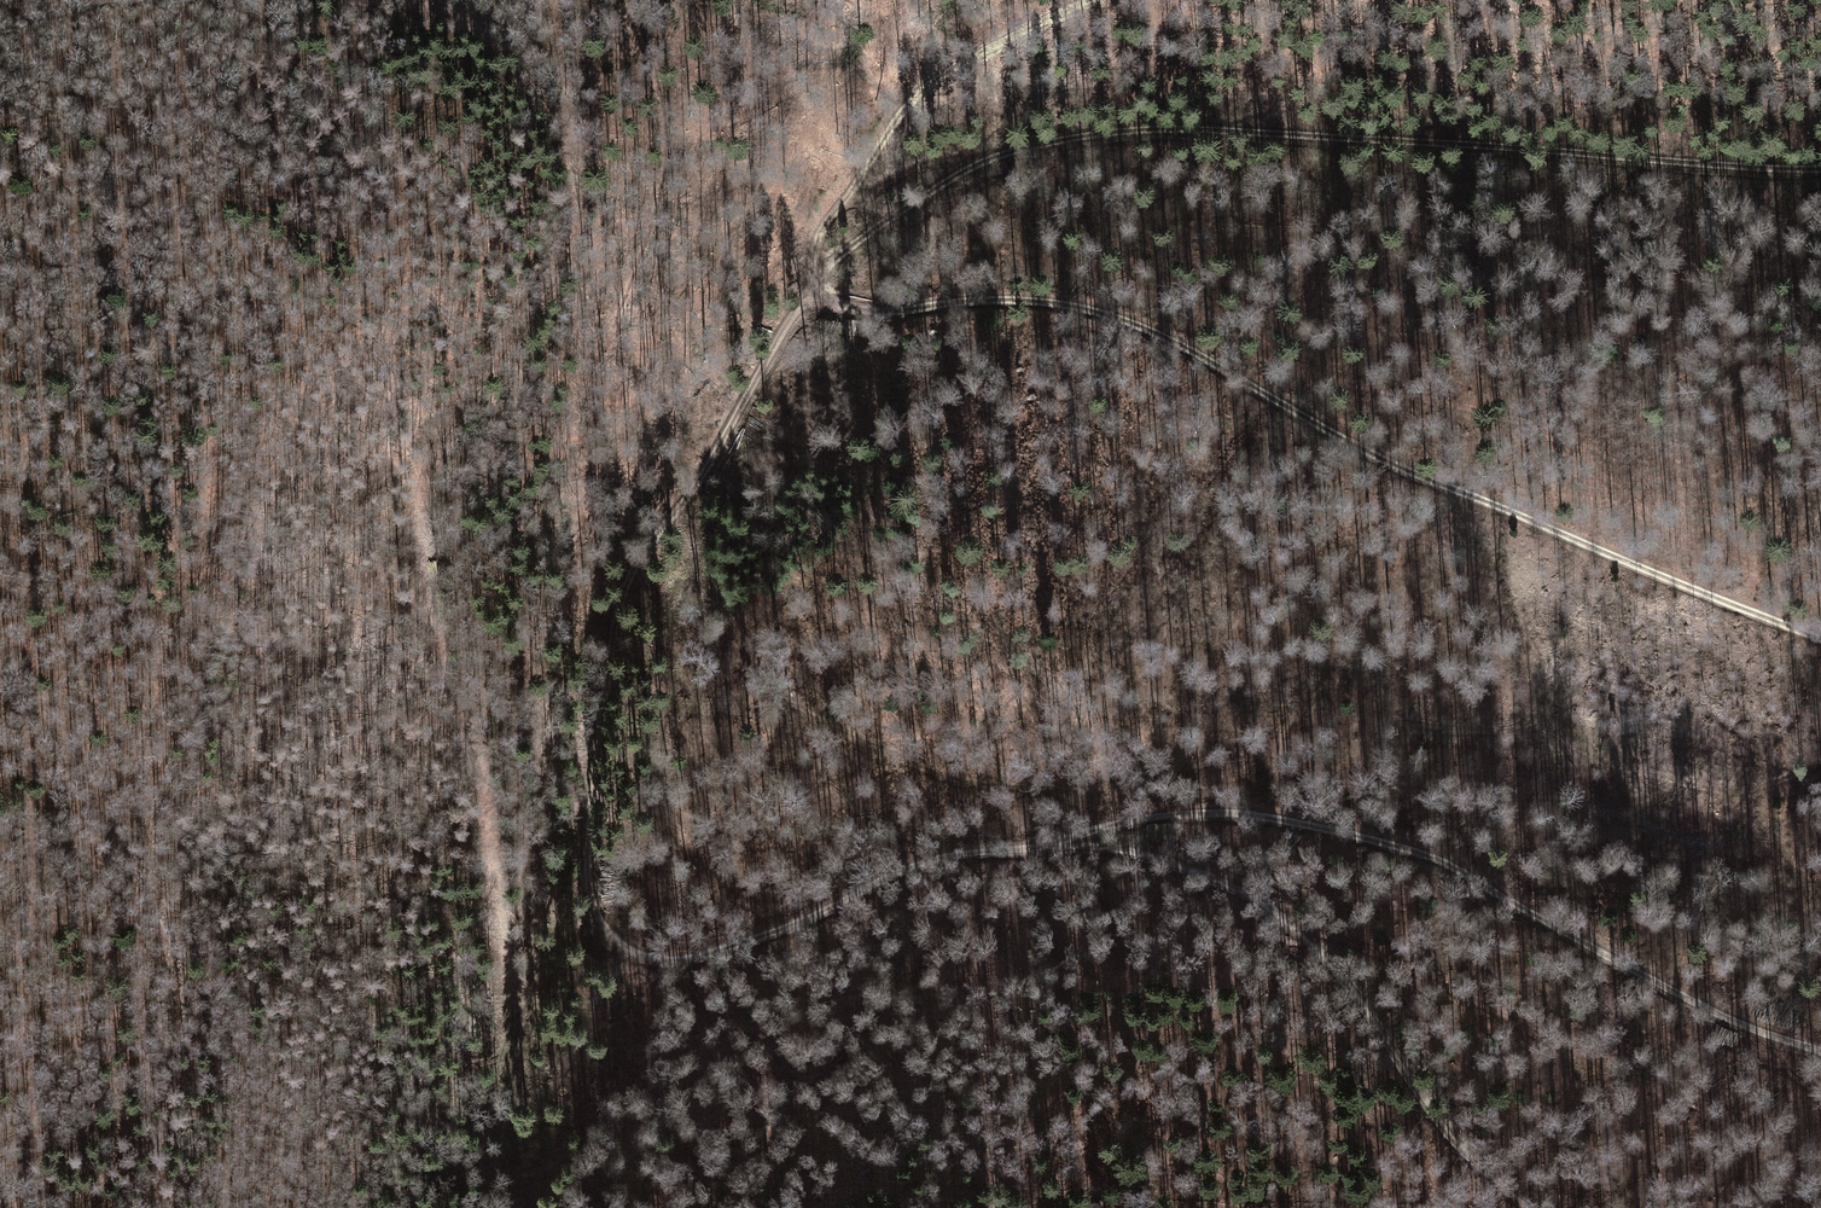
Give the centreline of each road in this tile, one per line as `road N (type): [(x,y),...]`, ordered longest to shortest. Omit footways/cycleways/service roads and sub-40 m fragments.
road 1 (track): [(417,0),(476,25),(542,77),(581,160),(576,226),(528,318),(450,420),(428,481),(424,543),(438,653),(488,780),(492,890),(513,999),(460,1207)]
road 2 (track): [(818,276),(691,492),(637,557),(614,612),(585,854),(591,898),(621,948),(659,961),(701,957),(923,864),(1056,844)]
road 3 (track): [(818,276),(825,297),(846,308),(1086,307),(1152,322),(1422,480),(1820,638)]
road 4 (track): [(1820,170),(1188,129),(1111,133),(1030,142),(971,165),(887,218),(818,276)]
road 5 (track): [(1056,844),(1107,823),(1222,808),(1324,823),(1462,871),(1724,1015),(1820,1051)]
road 6 (track): [(1056,844),(1143,853),(1230,881),(1274,907),(1328,963),(1444,1128),(1532,1207)]
road 7 (track): [(1085,0),(950,69),(902,109),(812,248),(818,276)]
road 8 (track): [(441,0),(443,11),(408,30),(353,12),(343,0)]

